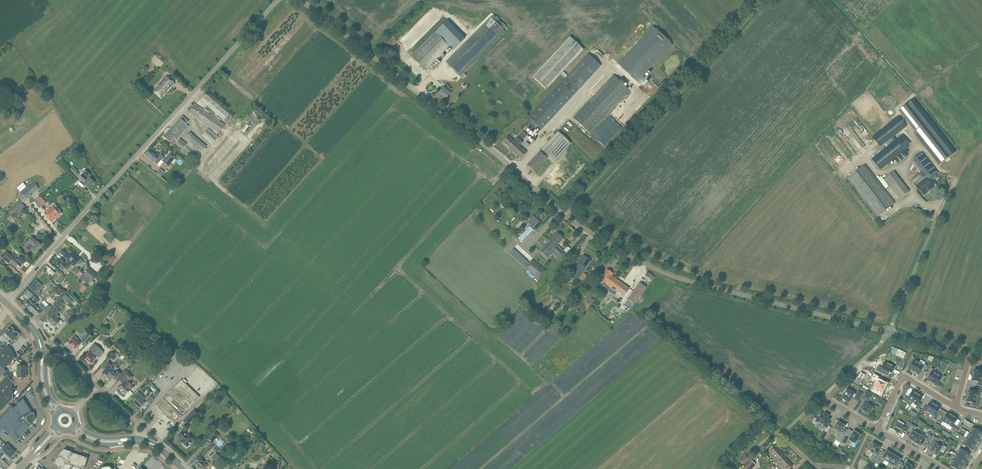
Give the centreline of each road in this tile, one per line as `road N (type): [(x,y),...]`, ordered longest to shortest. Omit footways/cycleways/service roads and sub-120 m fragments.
road 1 (unclassified): [(10,305),(282,0)]
road 2 (residential): [(890,332),(671,278),(568,216)]
road 3 (unclassified): [(568,216),(299,0)]
road 4 (track): [(764,0),(568,216)]
road 5 (residential): [(890,332),(949,191)]
road 6 (residential): [(851,468),(814,464),(787,441),(786,430),(823,397)]
road 7 (tertiary): [(58,413),(46,391),(41,344),(10,305)]
road 8 (tertiary): [(182,468),(153,444),(99,440),(74,428)]

